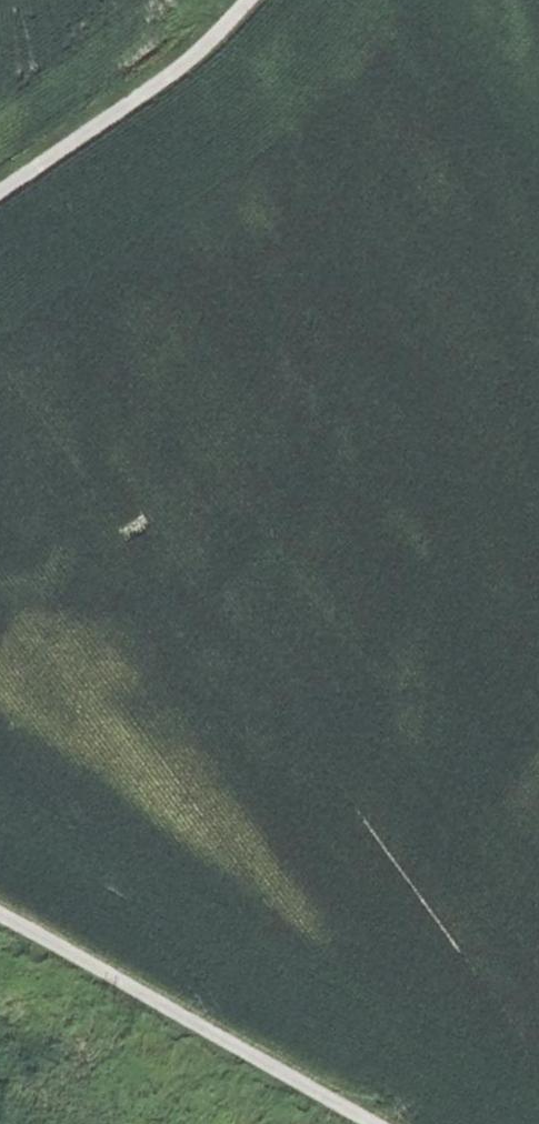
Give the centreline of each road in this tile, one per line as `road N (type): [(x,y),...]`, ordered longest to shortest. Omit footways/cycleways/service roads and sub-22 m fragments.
road 1 (unclassified): [(0,917),(377,1123)]
road 2 (unclassified): [(249,0),(185,66),(0,193)]

